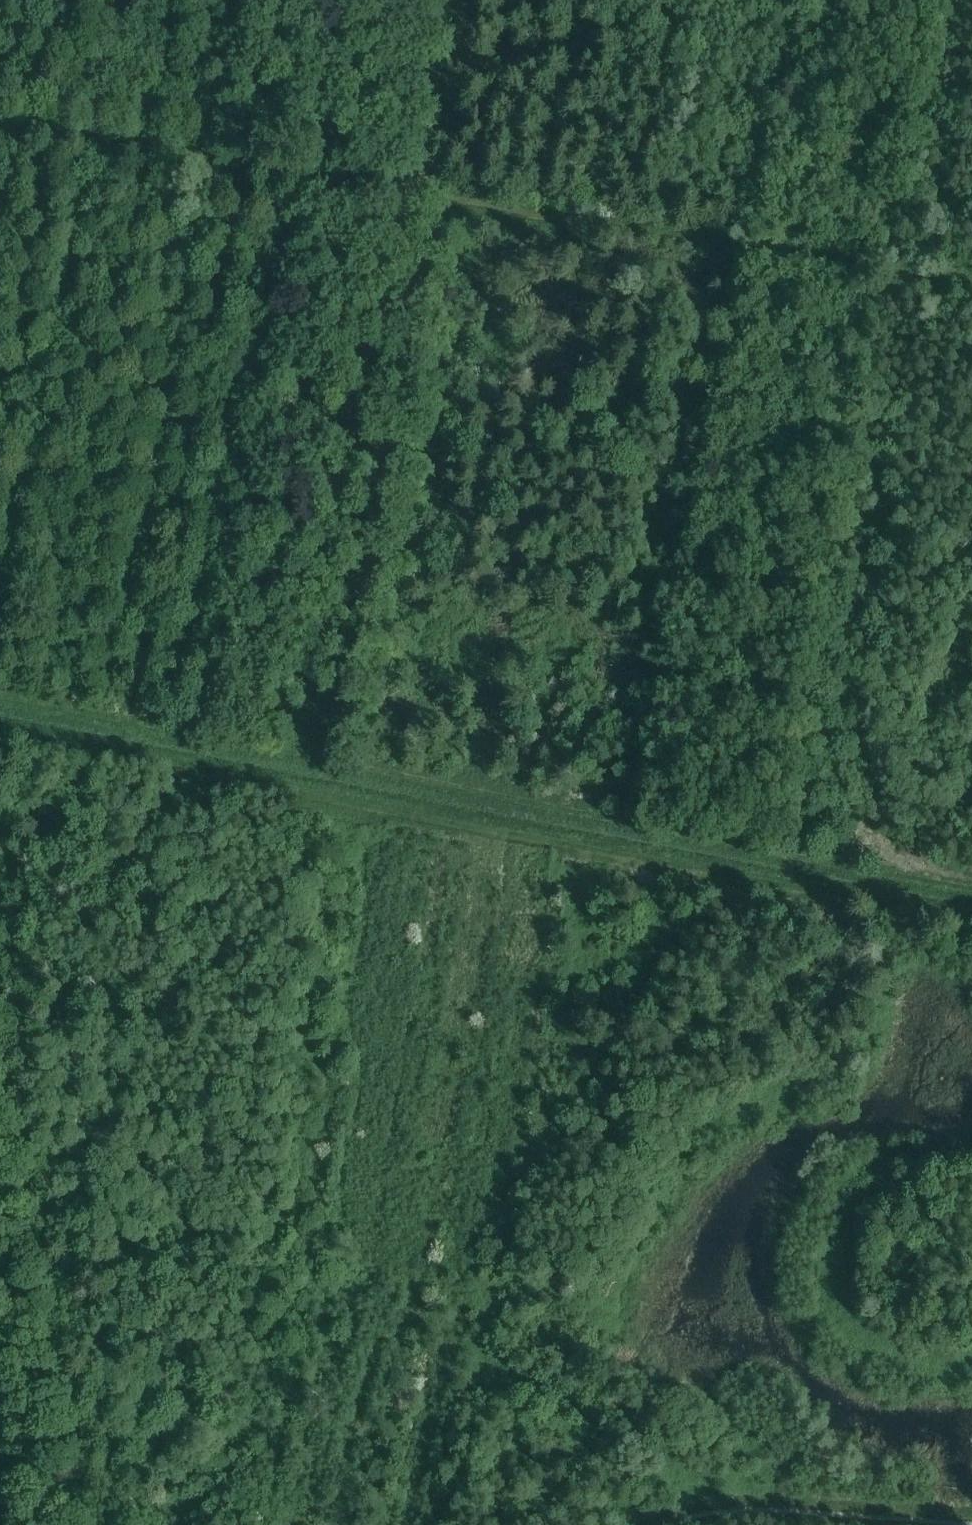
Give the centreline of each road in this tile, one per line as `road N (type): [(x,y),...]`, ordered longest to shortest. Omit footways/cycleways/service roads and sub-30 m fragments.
road 1 (track): [(971,925),(0,734)]
road 2 (track): [(971,290),(0,124)]

